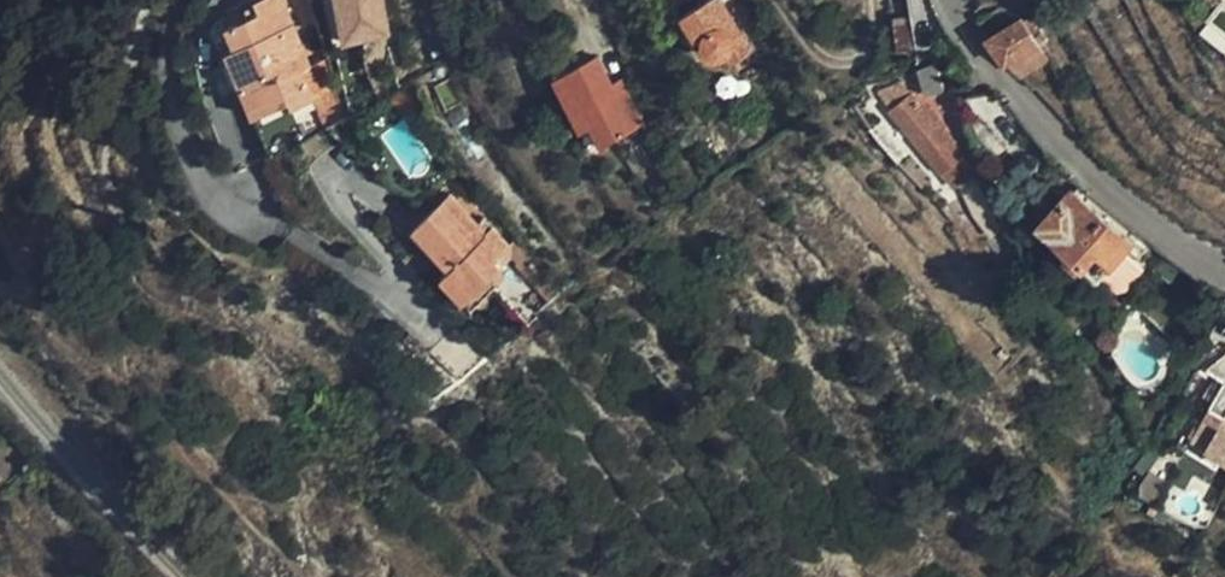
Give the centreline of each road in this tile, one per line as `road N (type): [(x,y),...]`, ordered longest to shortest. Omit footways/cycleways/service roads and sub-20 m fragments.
road 1 (residential): [(1224,268),(1155,223),(1068,143),(999,65),(956,0)]
road 2 (track): [(875,0),(870,45),(842,58),(823,52),(786,0)]

